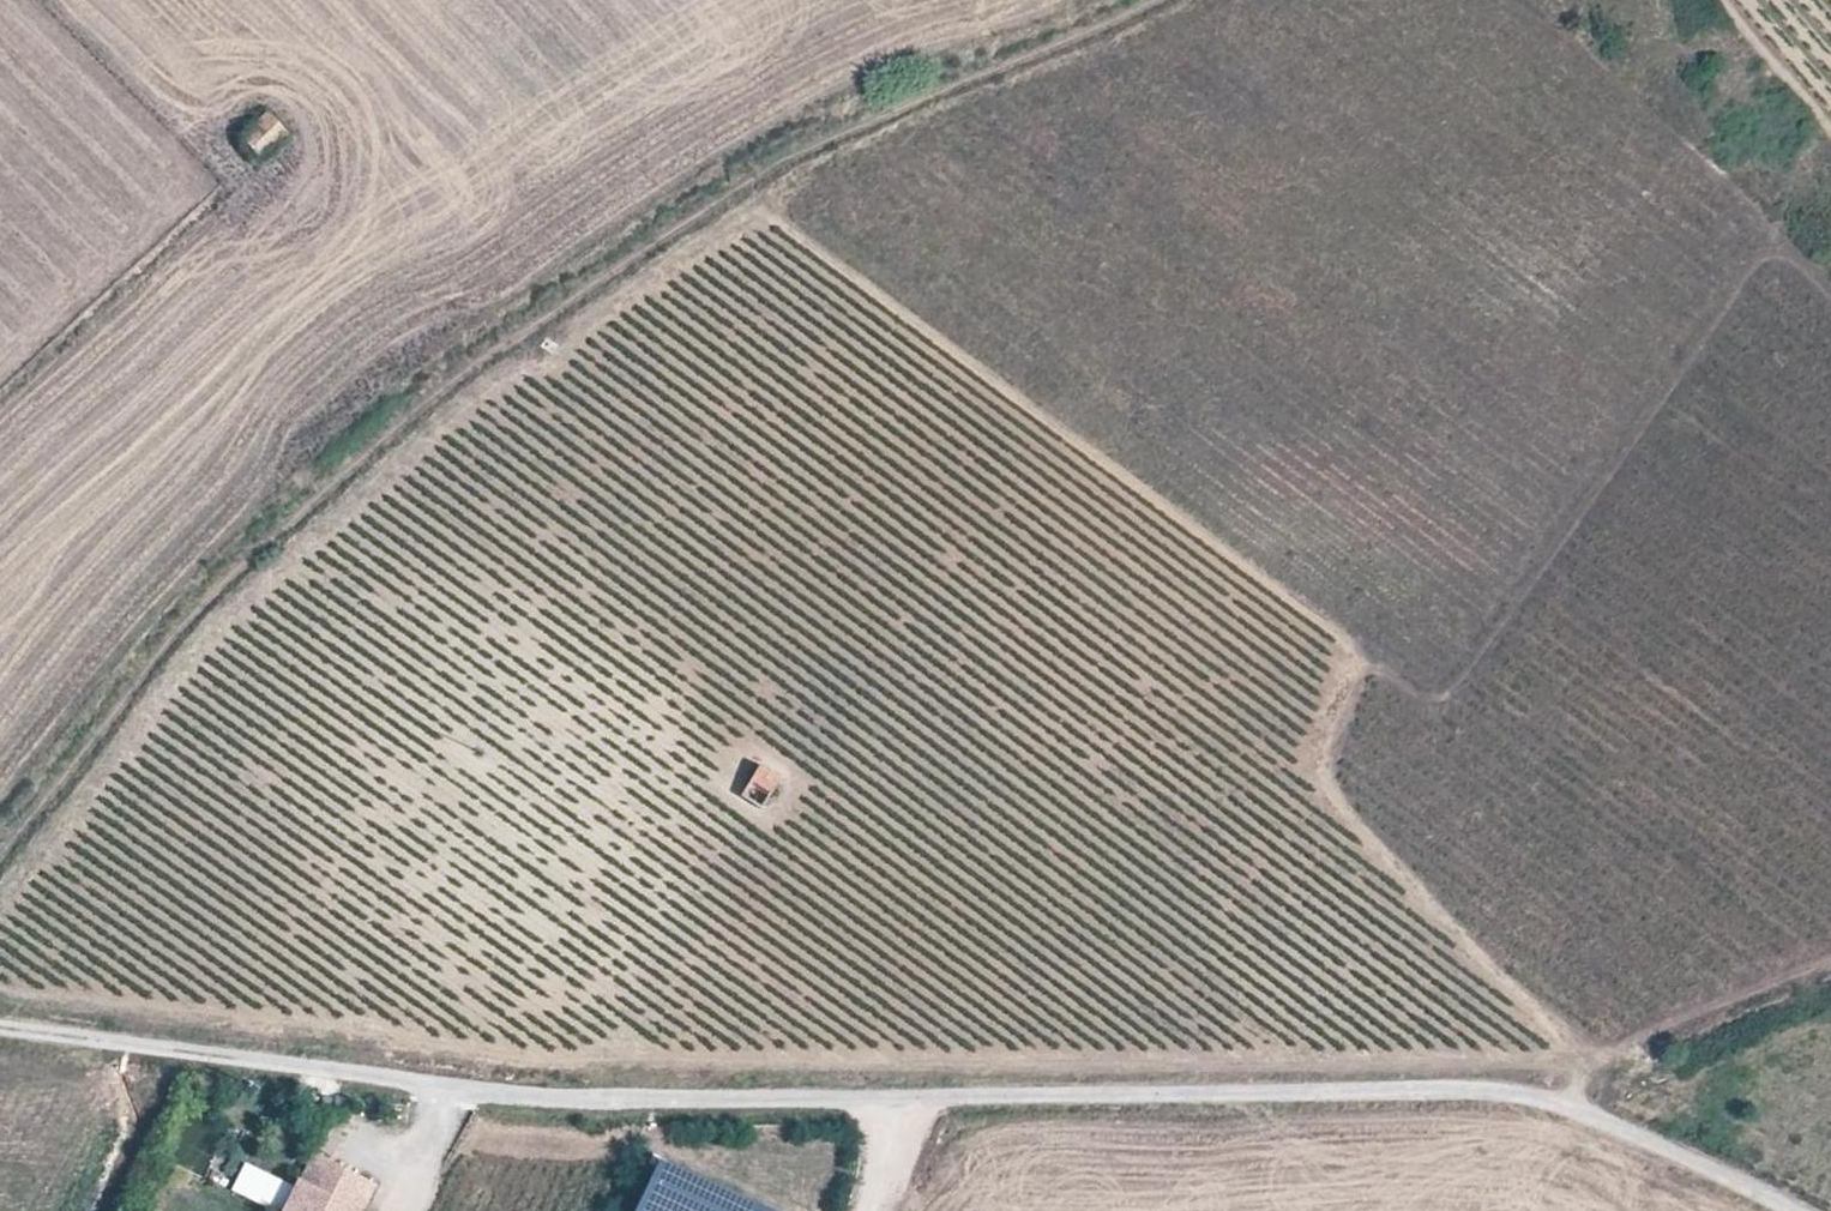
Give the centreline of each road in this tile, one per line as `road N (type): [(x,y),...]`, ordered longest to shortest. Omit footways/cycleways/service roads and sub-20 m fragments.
road 1 (unclassified): [(0,1026),(560,1101),(1486,1087),(1564,1103),(1788,1210)]

